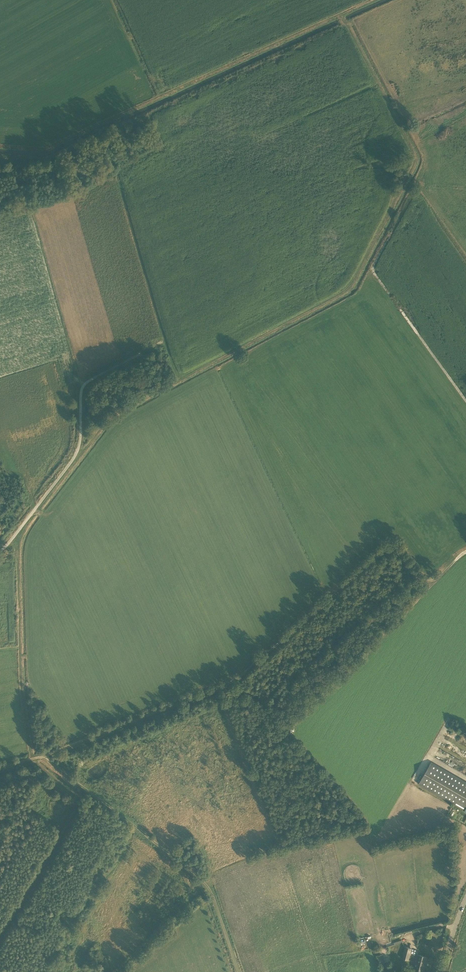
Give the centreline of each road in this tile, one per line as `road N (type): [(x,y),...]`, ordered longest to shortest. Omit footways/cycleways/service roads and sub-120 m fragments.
road 1 (track): [(342,15),(416,158),(356,281),(119,412),(77,451)]
road 2 (track): [(465,552),(432,581),(400,552),(383,552),(236,680),(44,757)]
road 3 (track): [(29,517),(19,553),(22,698),(33,759),(74,802),(0,932)]
road 4 (track): [(342,15),(49,149),(0,145)]
road 5 (track): [(44,757),(203,882),(239,971)]
road 6 (unclassified): [(0,551),(75,455),(87,381),(166,342)]
road 7 (track): [(403,207),(375,274),(465,402)]
road 8 (track): [(119,175),(178,381)]

